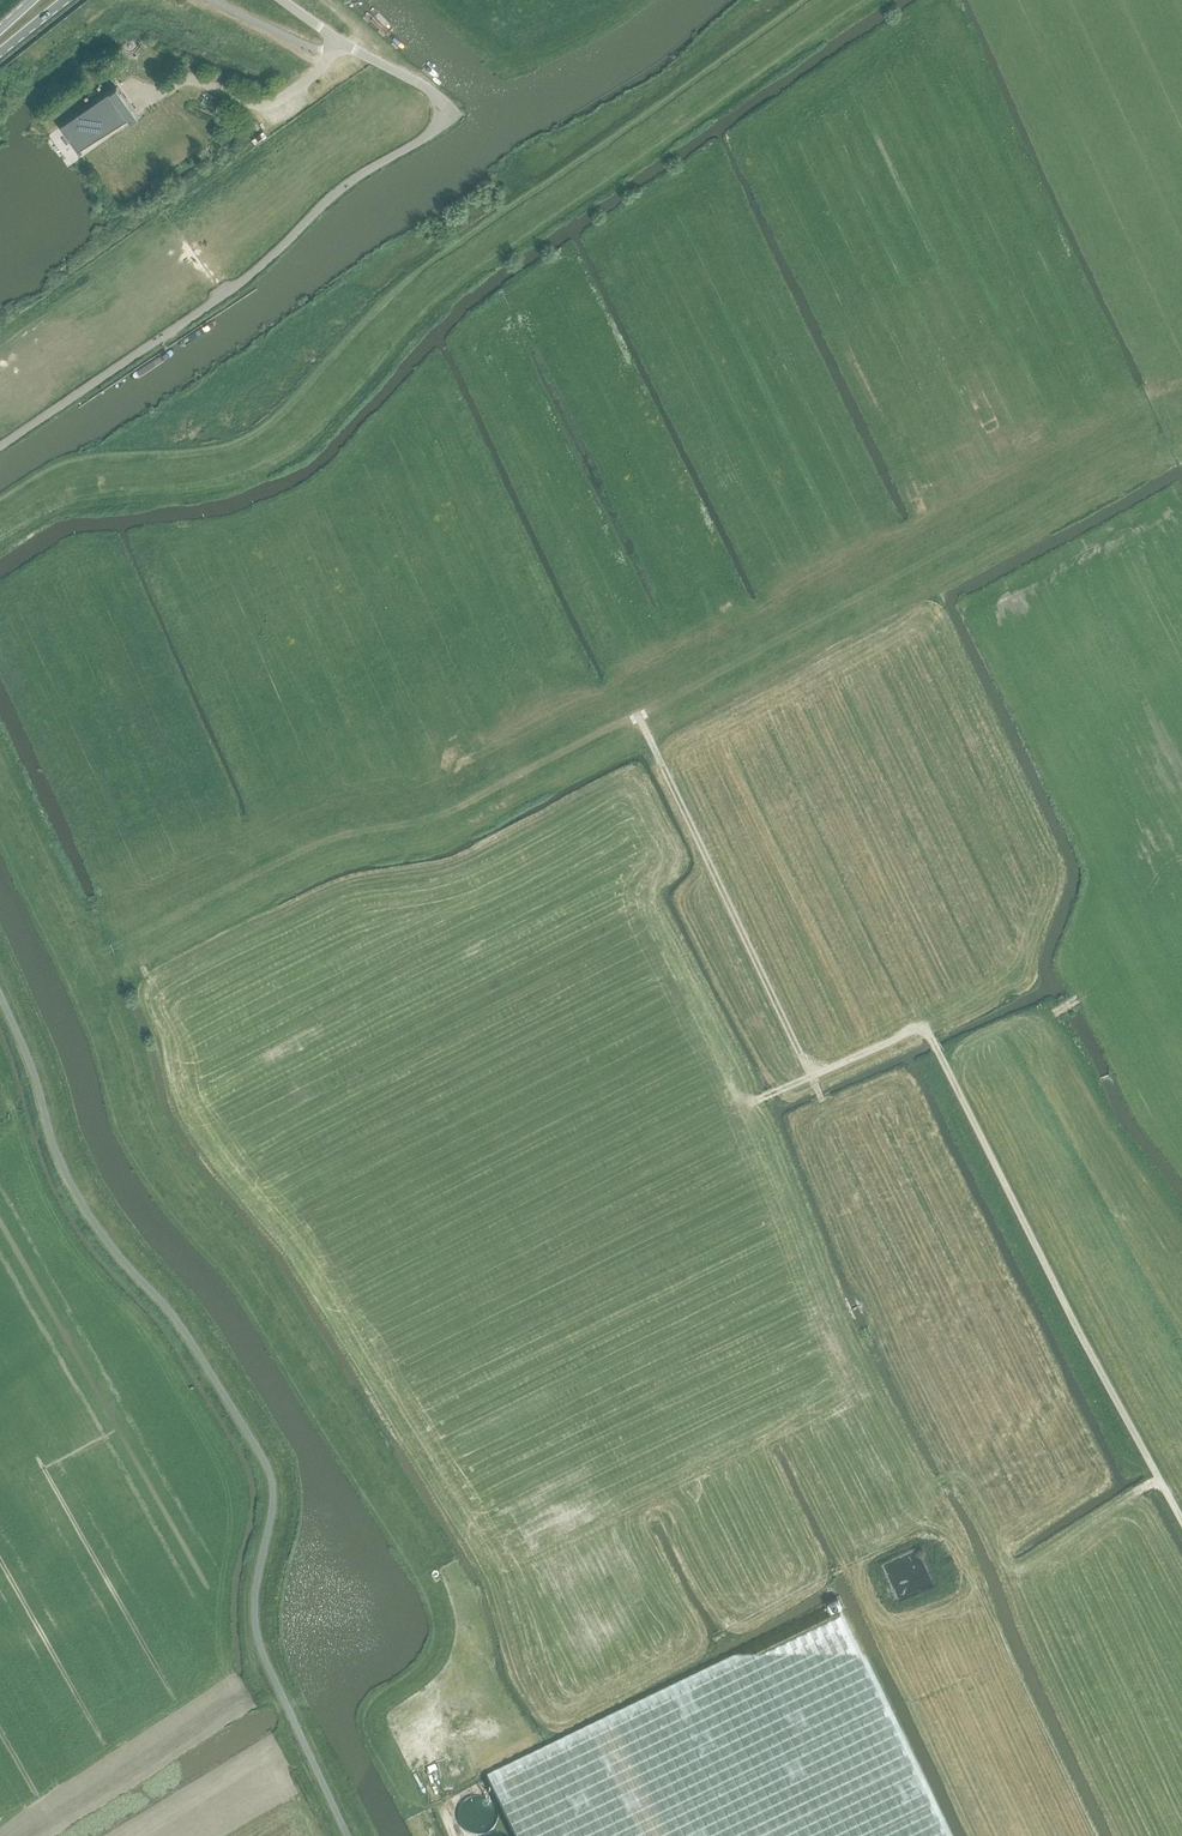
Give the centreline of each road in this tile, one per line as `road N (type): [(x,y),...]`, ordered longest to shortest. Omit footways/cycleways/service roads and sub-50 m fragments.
road 1 (track): [(84,964),(317,843),(430,823),(1181,425)]
road 2 (track): [(1181,1521),(925,1027),(812,1076),(640,718)]
road 3 (unclassified): [(345,42),(439,100),(436,130),(332,197),(236,287),(0,447)]

